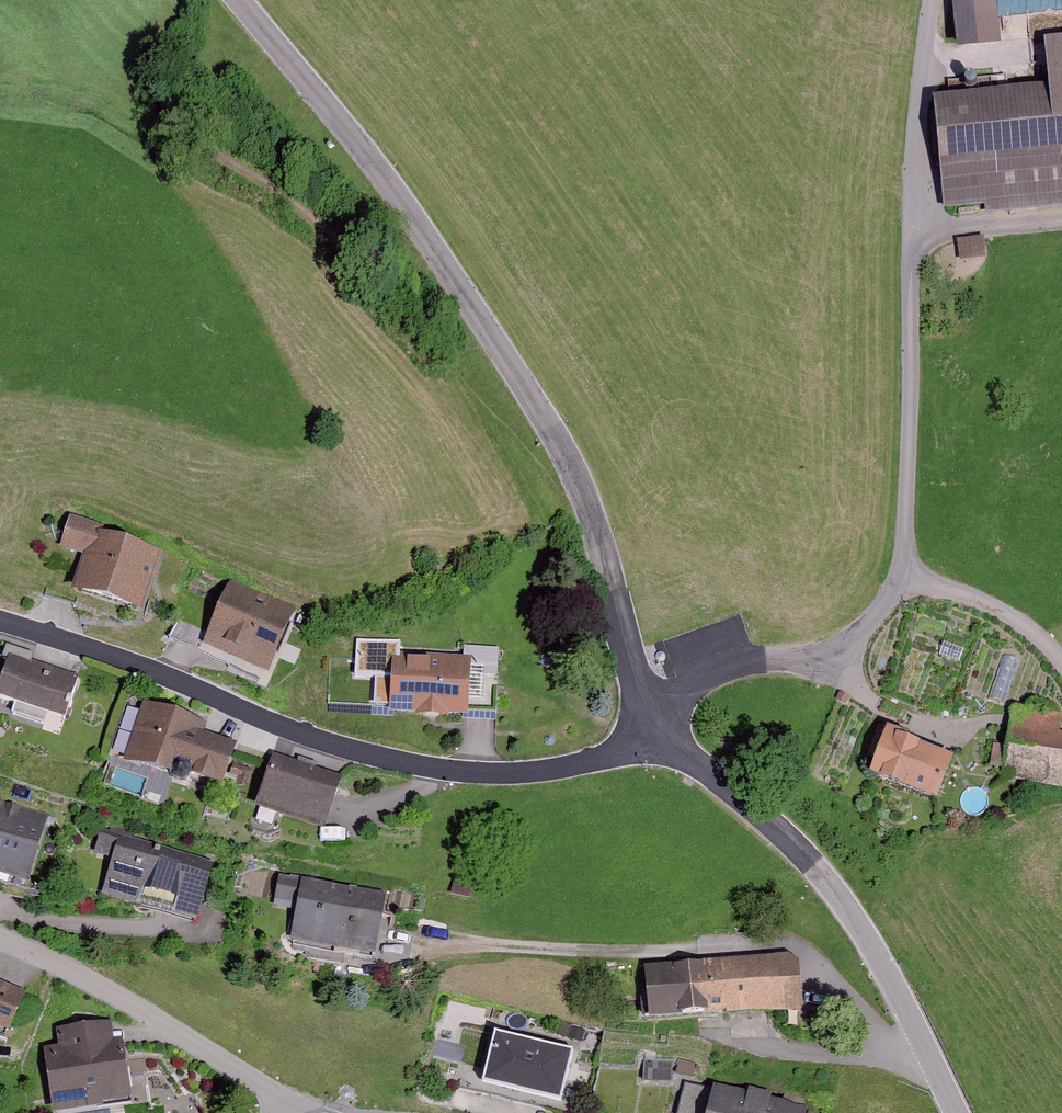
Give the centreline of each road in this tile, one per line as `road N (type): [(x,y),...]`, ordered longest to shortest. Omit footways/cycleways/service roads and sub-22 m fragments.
road 1 (tertiary): [(236,0),(401,200),(549,427),(601,542),(653,724)]
road 2 (track): [(0,77),(84,87),(281,193),(340,245),(563,491),(582,493)]
road 3 (residential): [(0,618),(107,650),(292,731),(409,764),(543,770),(598,760),(632,746),(653,724)]
road 4 (unclassified): [(932,0),(900,578)]
road 5 (tertiary): [(653,724),(818,870),(856,924),(956,1112)]
road 6 (residential): [(0,938),(107,988),(291,1112)]
road 7 (unclassified): [(900,578),(855,642),(830,658),(755,658),(683,688),(653,724)]
road 8 (unclassified): [(1061,665),(1020,617),(900,578)]

